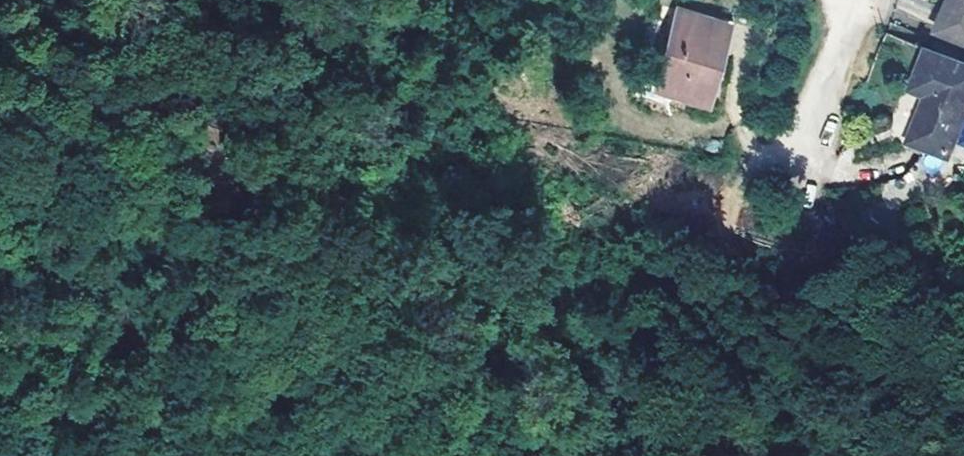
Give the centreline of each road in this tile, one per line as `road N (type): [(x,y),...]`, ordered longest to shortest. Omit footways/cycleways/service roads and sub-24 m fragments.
road 1 (track): [(805,152),(730,261),(673,455)]
road 2 (residential): [(805,152),(854,0)]

